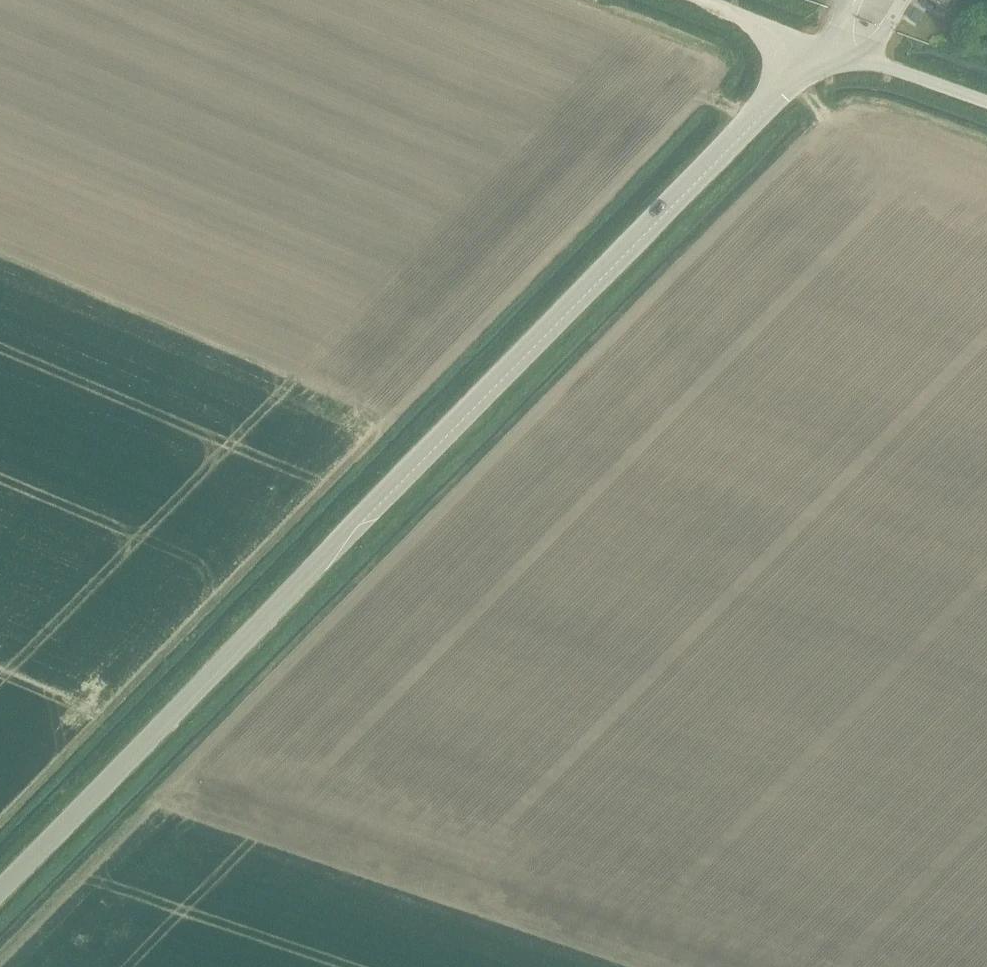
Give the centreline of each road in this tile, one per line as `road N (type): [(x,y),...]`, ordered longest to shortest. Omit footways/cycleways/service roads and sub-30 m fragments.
road 1 (unclassified): [(0,889),(824,50)]
road 2 (unclassified): [(986,103),(824,50)]
road 3 (unclassified): [(824,50),(702,0)]

